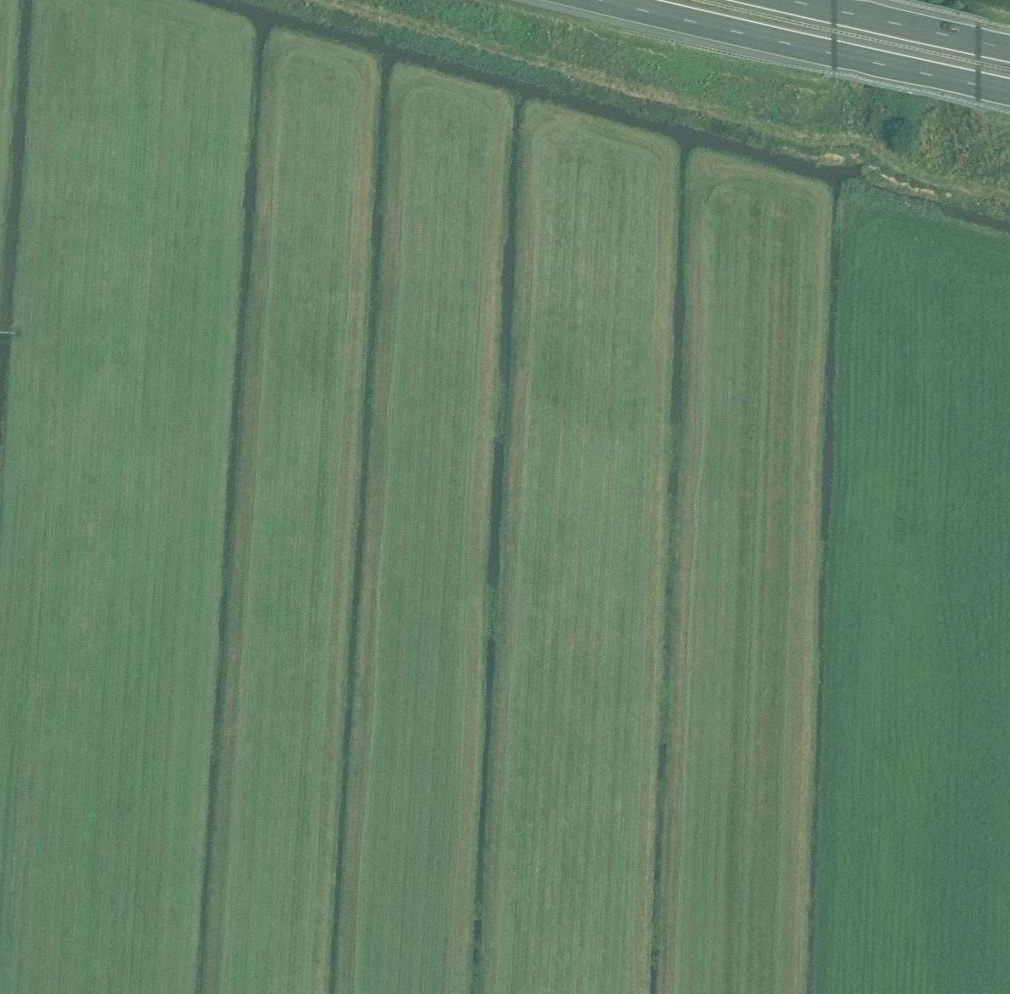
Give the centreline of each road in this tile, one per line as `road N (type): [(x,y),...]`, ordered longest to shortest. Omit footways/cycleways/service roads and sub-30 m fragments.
road 1 (trunk): [(596,0),(1009,93)]
road 2 (trunk): [(1009,50),(785,0)]

